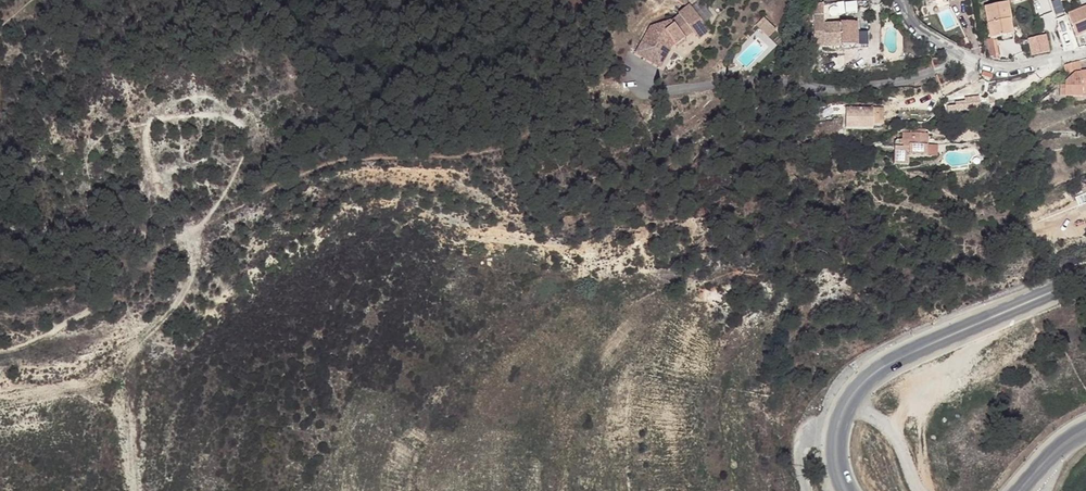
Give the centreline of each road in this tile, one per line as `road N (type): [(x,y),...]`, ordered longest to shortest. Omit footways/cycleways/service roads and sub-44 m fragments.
road 1 (secondary): [(1085,278),(866,378),(830,438),(840,490)]
road 2 (residential): [(1085,52),(999,71),(917,32),(903,0)]

